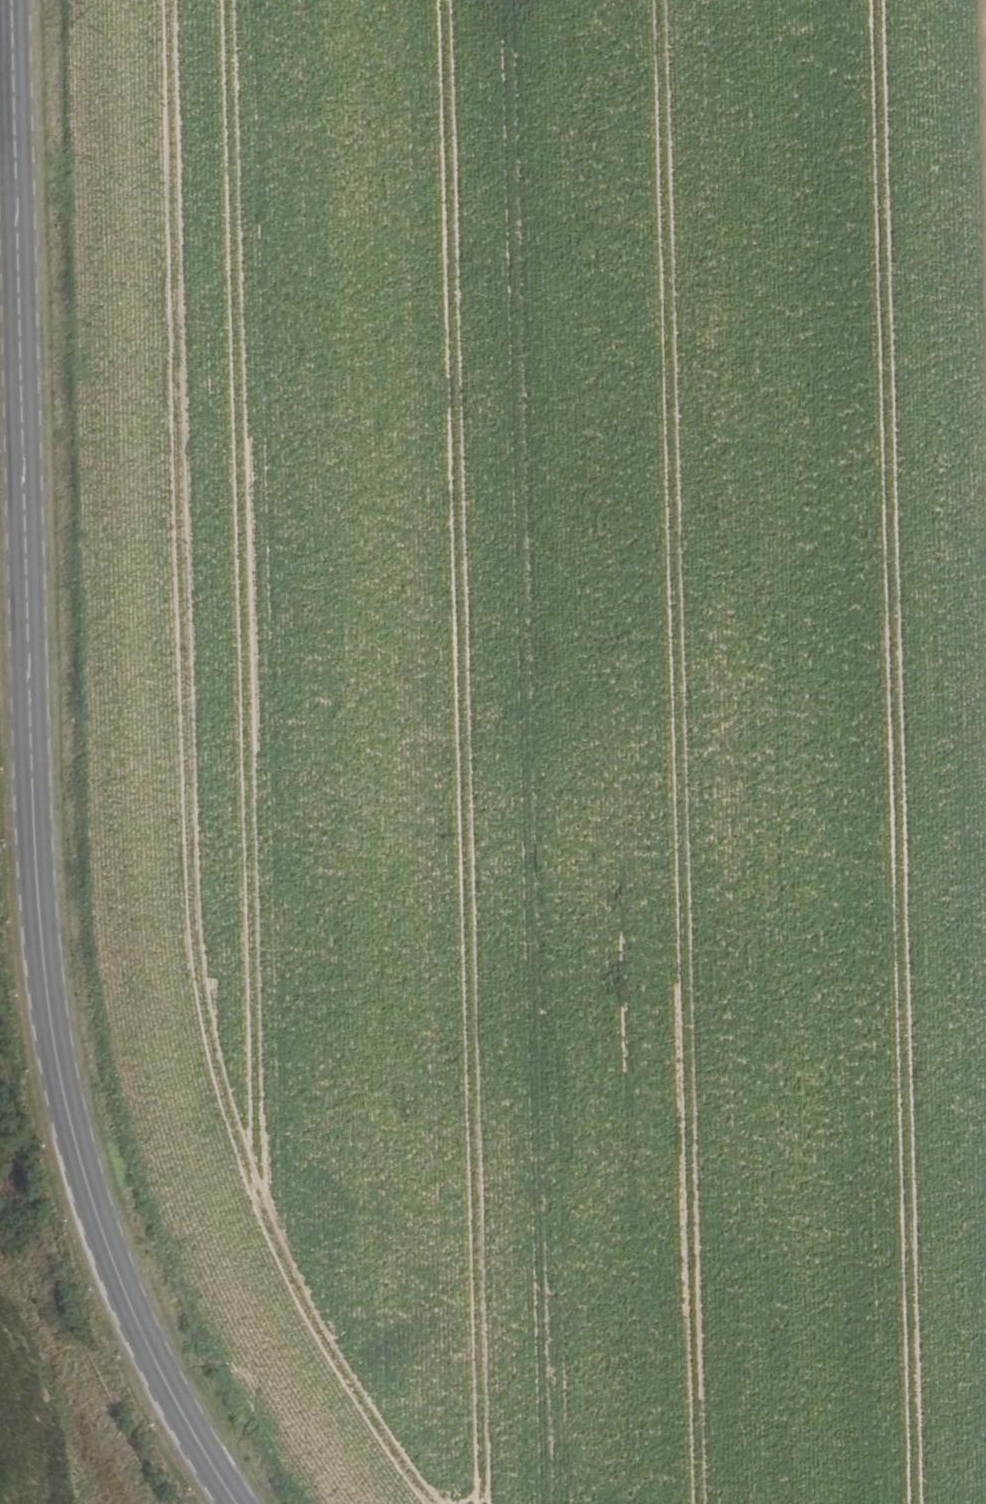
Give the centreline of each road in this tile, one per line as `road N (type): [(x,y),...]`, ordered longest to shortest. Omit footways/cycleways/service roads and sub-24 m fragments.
road 1 (primary): [(11,0),(34,894),(59,1086),(121,1292),(190,1437),(238,1503)]

